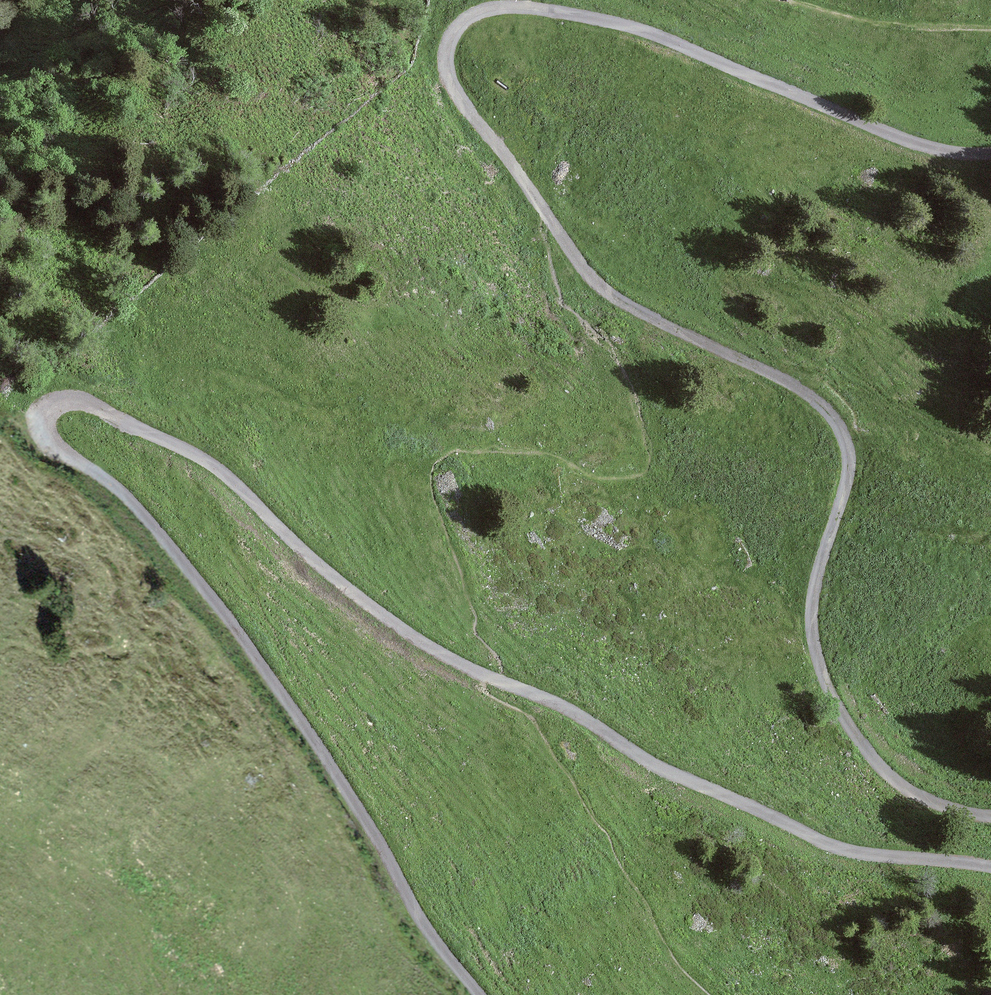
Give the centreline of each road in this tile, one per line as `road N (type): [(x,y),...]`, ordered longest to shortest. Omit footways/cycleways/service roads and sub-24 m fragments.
road 1 (track): [(990,870),(841,852),(657,768),(586,720),(442,656),(298,541),(244,485),(187,449),(89,404),(42,413),(44,436),(57,454),(134,508),(224,611),(373,824),(427,932),(479,994)]
road 2 (track): [(539,205),(596,286),(826,408),(848,463),(811,607),(835,704),(908,795),(990,817)]
road 3 (track): [(990,158),(961,156),(840,113),(622,26),(532,11)]
road 4 (track): [(532,11),(470,15),(450,39),(447,67),(539,205)]

